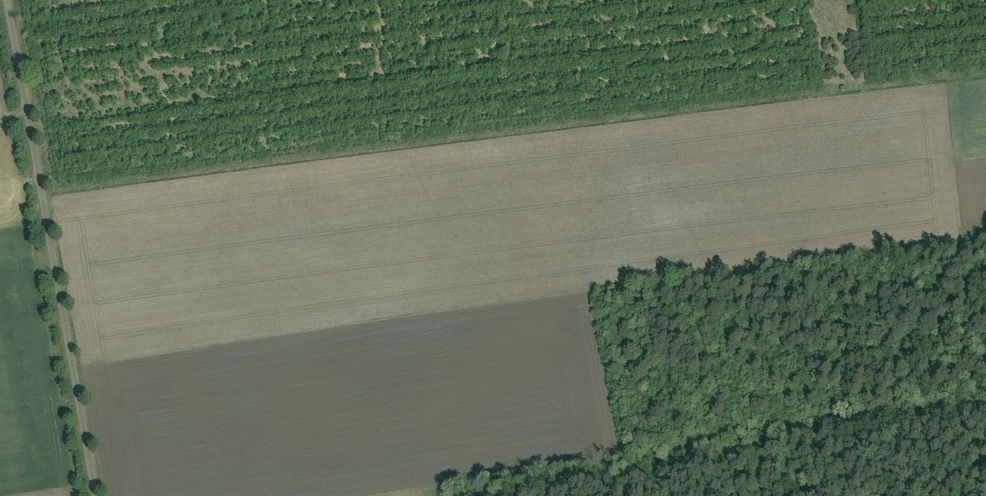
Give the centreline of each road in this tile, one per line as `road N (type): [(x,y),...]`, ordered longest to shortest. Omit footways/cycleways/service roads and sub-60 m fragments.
road 1 (residential): [(6,0),(95,495)]

